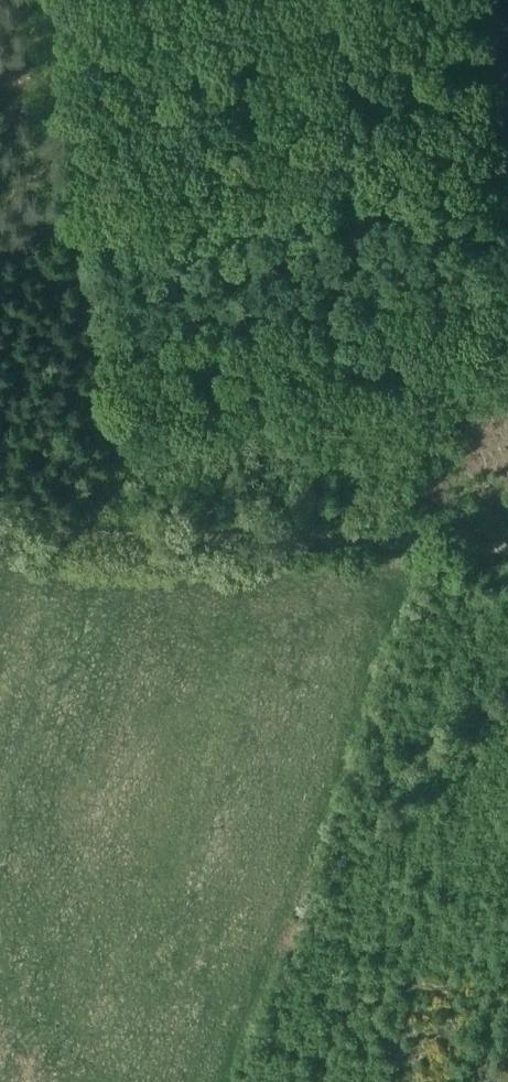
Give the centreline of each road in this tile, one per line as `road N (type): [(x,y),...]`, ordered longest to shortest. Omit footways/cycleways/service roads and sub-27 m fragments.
road 1 (track): [(507,551),(0,535)]

